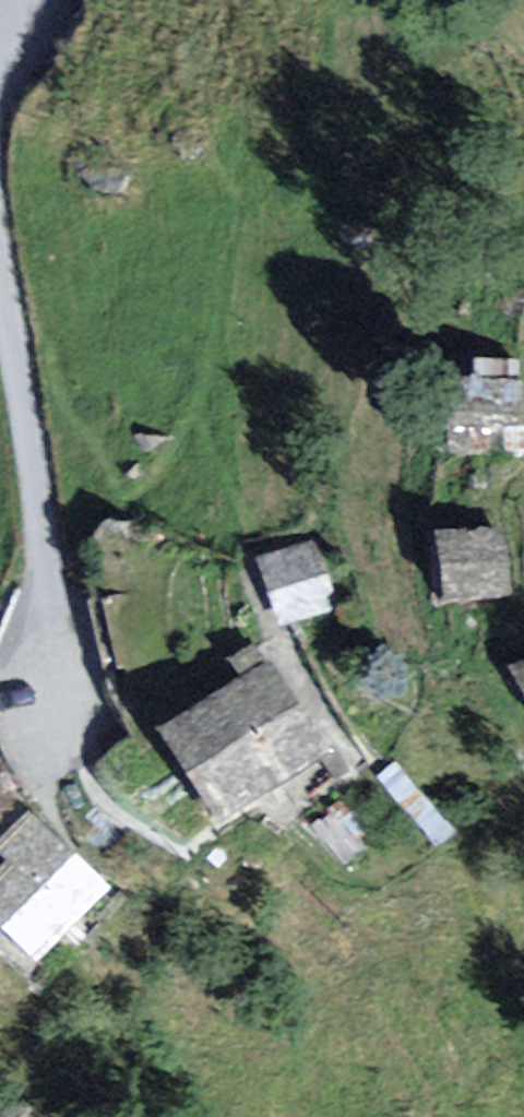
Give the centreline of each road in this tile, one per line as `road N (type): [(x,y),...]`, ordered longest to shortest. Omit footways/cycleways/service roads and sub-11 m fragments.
road 1 (residential): [(0,322),(48,622),(51,723)]

